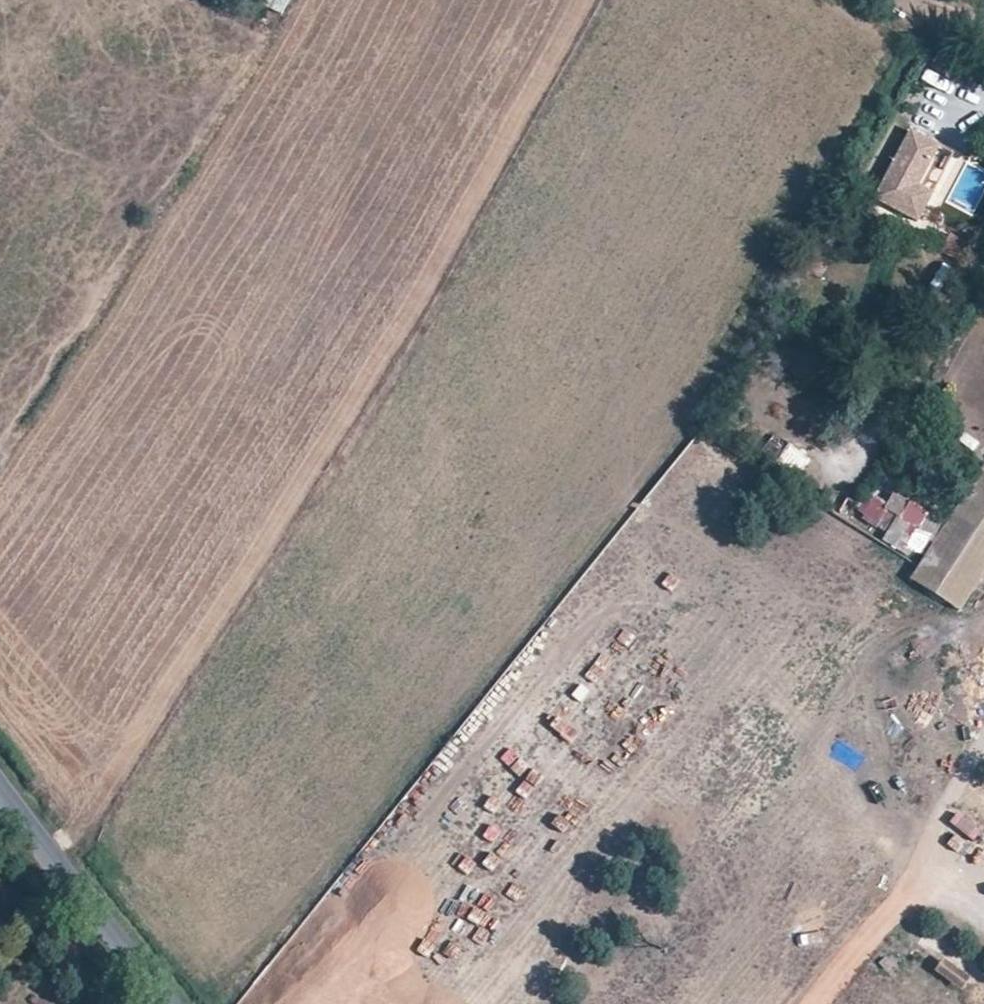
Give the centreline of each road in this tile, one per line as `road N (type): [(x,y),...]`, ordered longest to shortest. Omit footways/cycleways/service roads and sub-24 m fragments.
road 1 (unclassified): [(171,1003),(0,787)]

